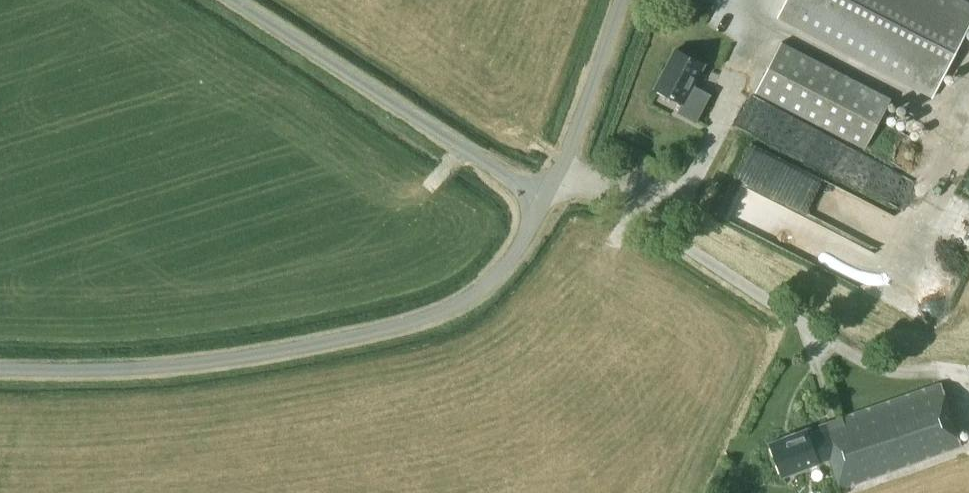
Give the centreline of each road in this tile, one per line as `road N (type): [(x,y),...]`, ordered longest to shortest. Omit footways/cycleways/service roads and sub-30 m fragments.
road 1 (unclassified): [(0,369),(149,369),(430,321),(502,271),(545,196)]
road 2 (unclassified): [(545,196),(243,0)]
road 3 (unclassified): [(545,196),(622,0)]

